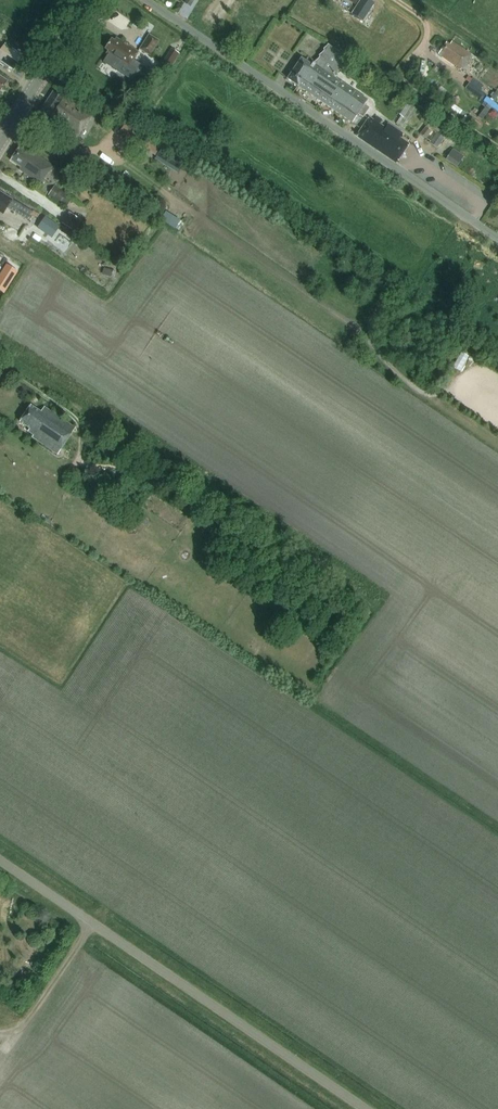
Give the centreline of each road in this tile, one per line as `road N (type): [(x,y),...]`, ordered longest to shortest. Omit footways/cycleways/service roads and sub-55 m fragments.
road 1 (unclassified): [(367,1108),(0,862)]
road 2 (unclassified): [(497,237),(147,0)]
road 3 (secondary): [(0,143),(88,0)]

